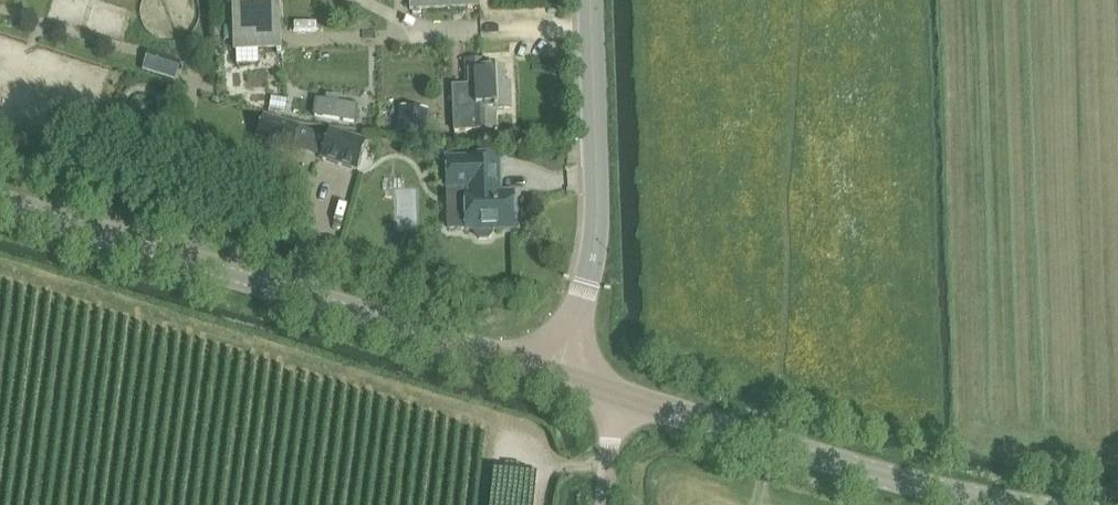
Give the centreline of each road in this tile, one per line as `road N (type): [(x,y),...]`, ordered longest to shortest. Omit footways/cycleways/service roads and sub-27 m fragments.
road 1 (tertiary): [(563,374),(0,204)]
road 2 (tertiary): [(614,395),(957,498),(1005,504)]
road 3 (tertiary): [(563,374),(590,251),(586,0)]

